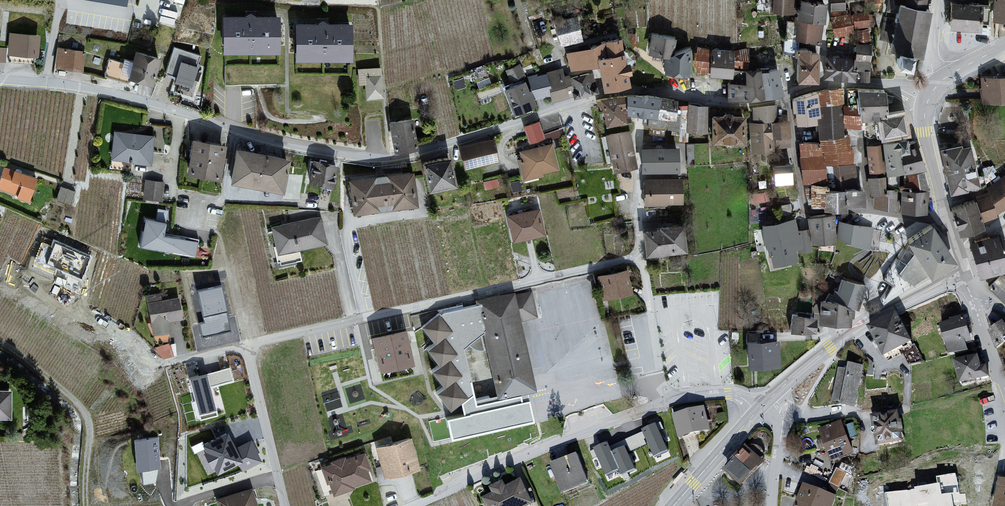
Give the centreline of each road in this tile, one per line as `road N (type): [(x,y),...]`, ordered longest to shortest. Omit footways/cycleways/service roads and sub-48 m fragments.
road 1 (residential): [(0,79),(54,82),(379,163),(632,91),(734,101),(867,83),(928,102)]
road 2 (residential): [(284,505),(247,346),(638,259),(658,402)]
road 3 (residential): [(658,402),(415,505)]
road 4 (residential): [(960,270),(831,347),(771,398)]
road 5 (track): [(0,341),(86,413),(87,505)]
road 6 (residential): [(960,270),(925,135),(928,102)]
road 7 (residential): [(757,411),(673,505)]

